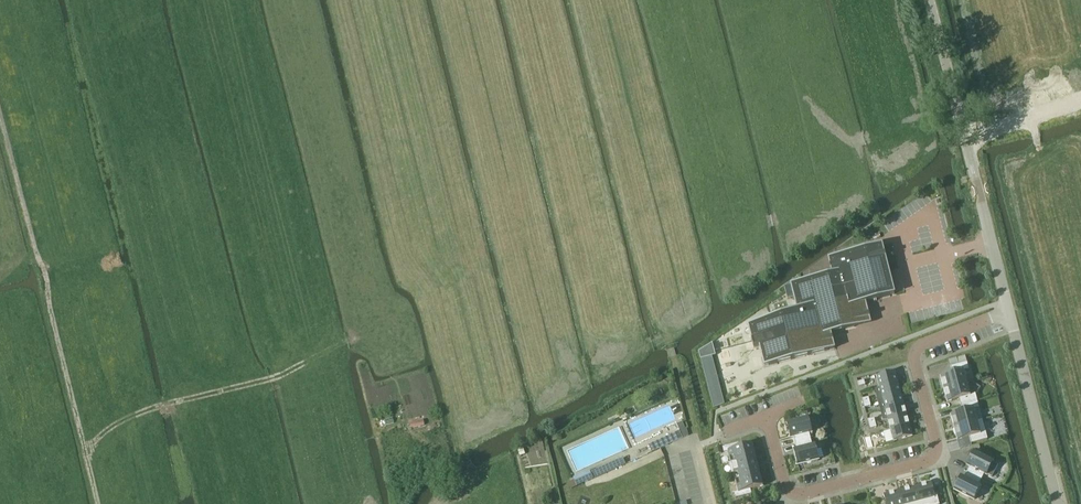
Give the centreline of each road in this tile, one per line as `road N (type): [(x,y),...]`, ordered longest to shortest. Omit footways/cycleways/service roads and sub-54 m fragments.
road 1 (residential): [(1007,314),(917,351),(936,446),(927,464),(796,497),(783,483),(765,419)]
road 2 (track): [(97,503),(0,119)]
road 3 (unclassified): [(1007,314),(929,0)]
road 4 (unclassified): [(1057,503),(1007,314)]
road 5 (track): [(695,447),(666,327)]

